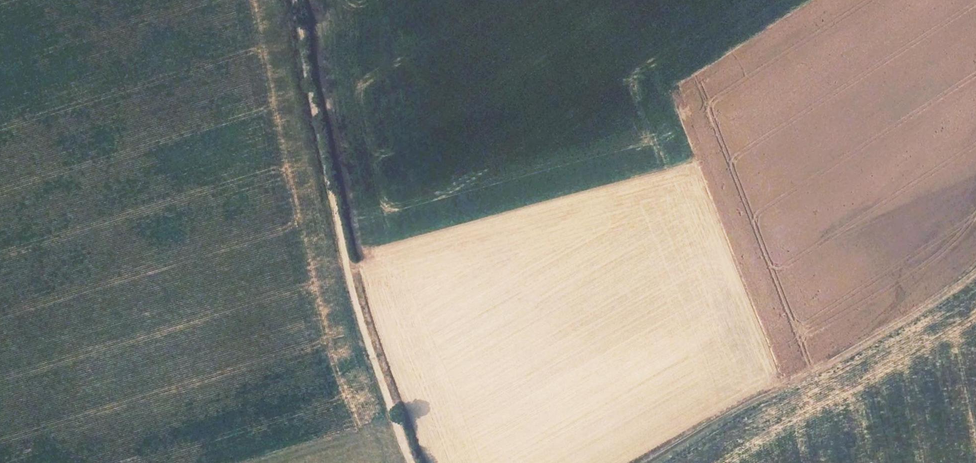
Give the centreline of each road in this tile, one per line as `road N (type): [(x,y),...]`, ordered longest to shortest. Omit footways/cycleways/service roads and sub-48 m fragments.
road 1 (track): [(289,0),(372,365),(412,462)]
road 2 (track): [(644,462),(975,274)]

